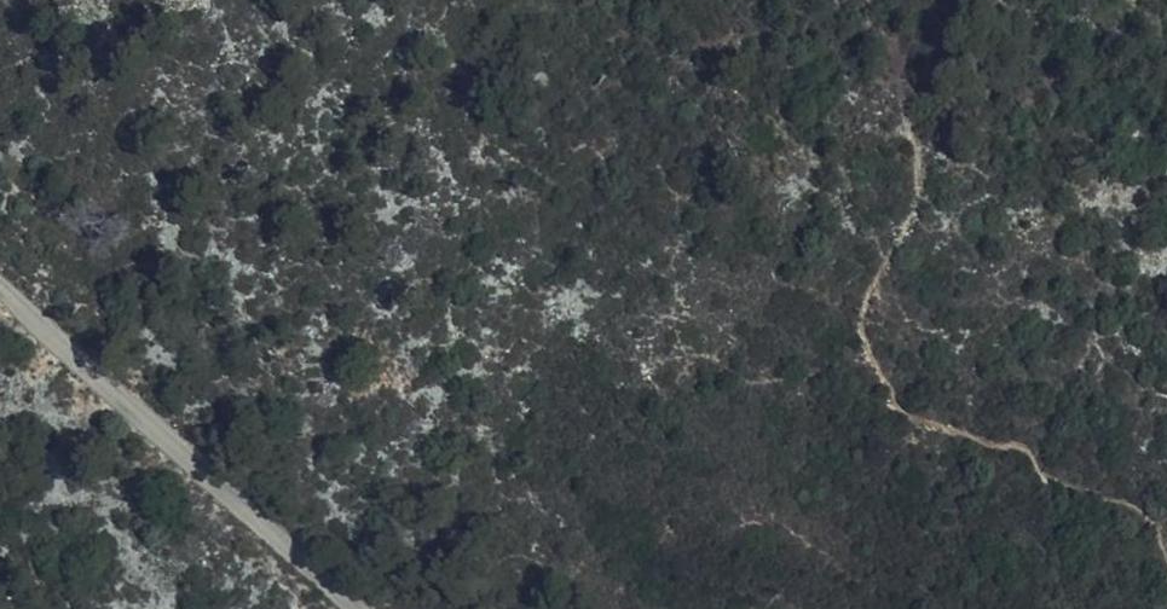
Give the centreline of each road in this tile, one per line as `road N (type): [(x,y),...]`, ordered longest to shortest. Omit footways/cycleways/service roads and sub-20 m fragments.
road 1 (unclassified): [(358,608),(0,276)]

